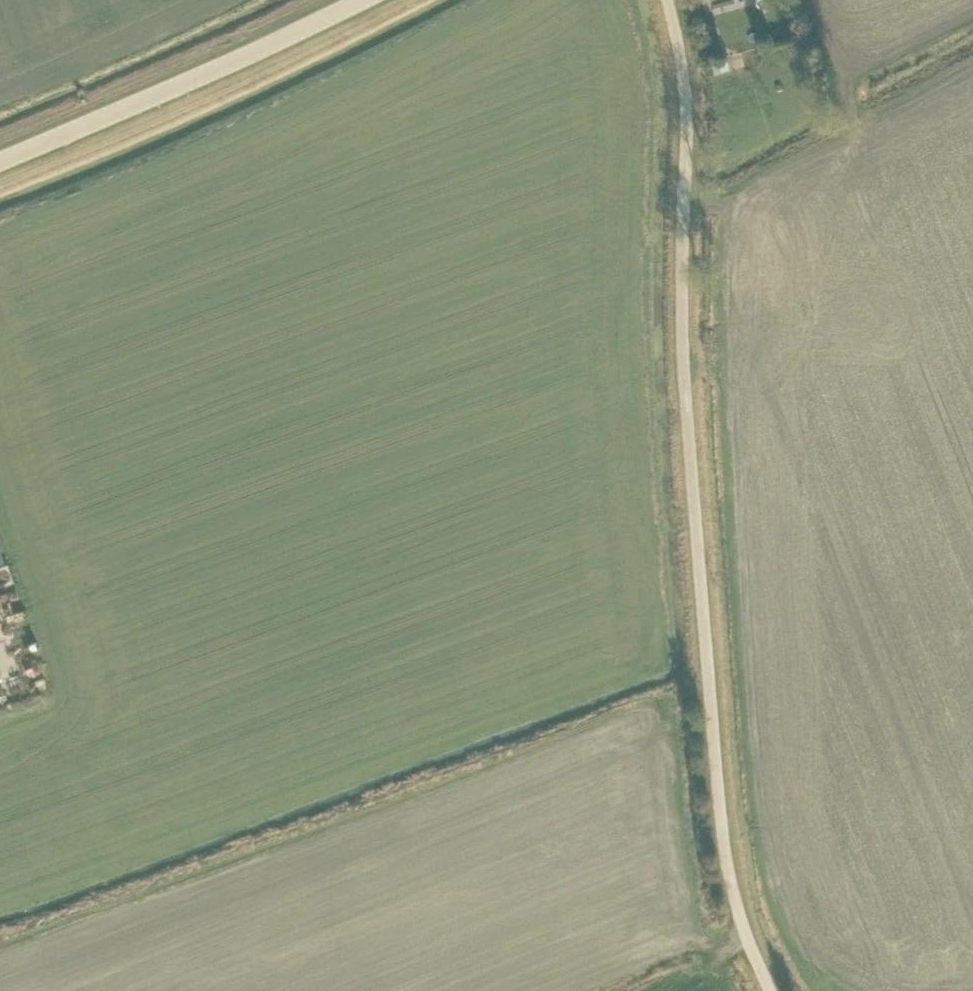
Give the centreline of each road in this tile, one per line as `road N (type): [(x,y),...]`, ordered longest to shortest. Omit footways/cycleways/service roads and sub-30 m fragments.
road 1 (unclassified): [(750,990),(725,897),(697,710),(676,399),(670,52),(658,0)]
road 2 (tertiary): [(0,161),(360,0)]

